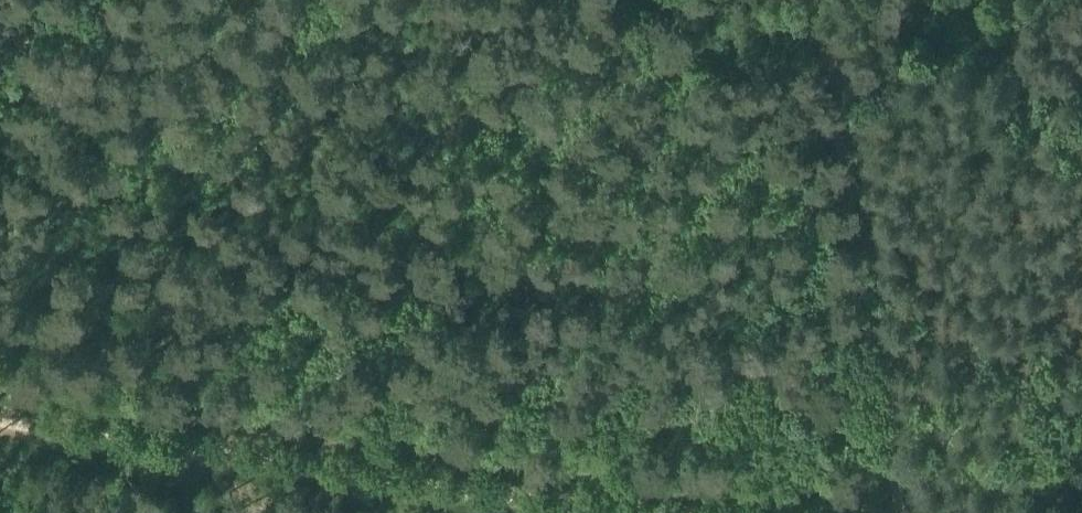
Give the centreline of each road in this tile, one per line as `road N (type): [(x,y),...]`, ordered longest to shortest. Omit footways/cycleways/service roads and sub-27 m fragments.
road 1 (track): [(642,512),(19,427)]
road 2 (track): [(817,26),(893,512)]
road 3 (track): [(0,140),(19,427)]

